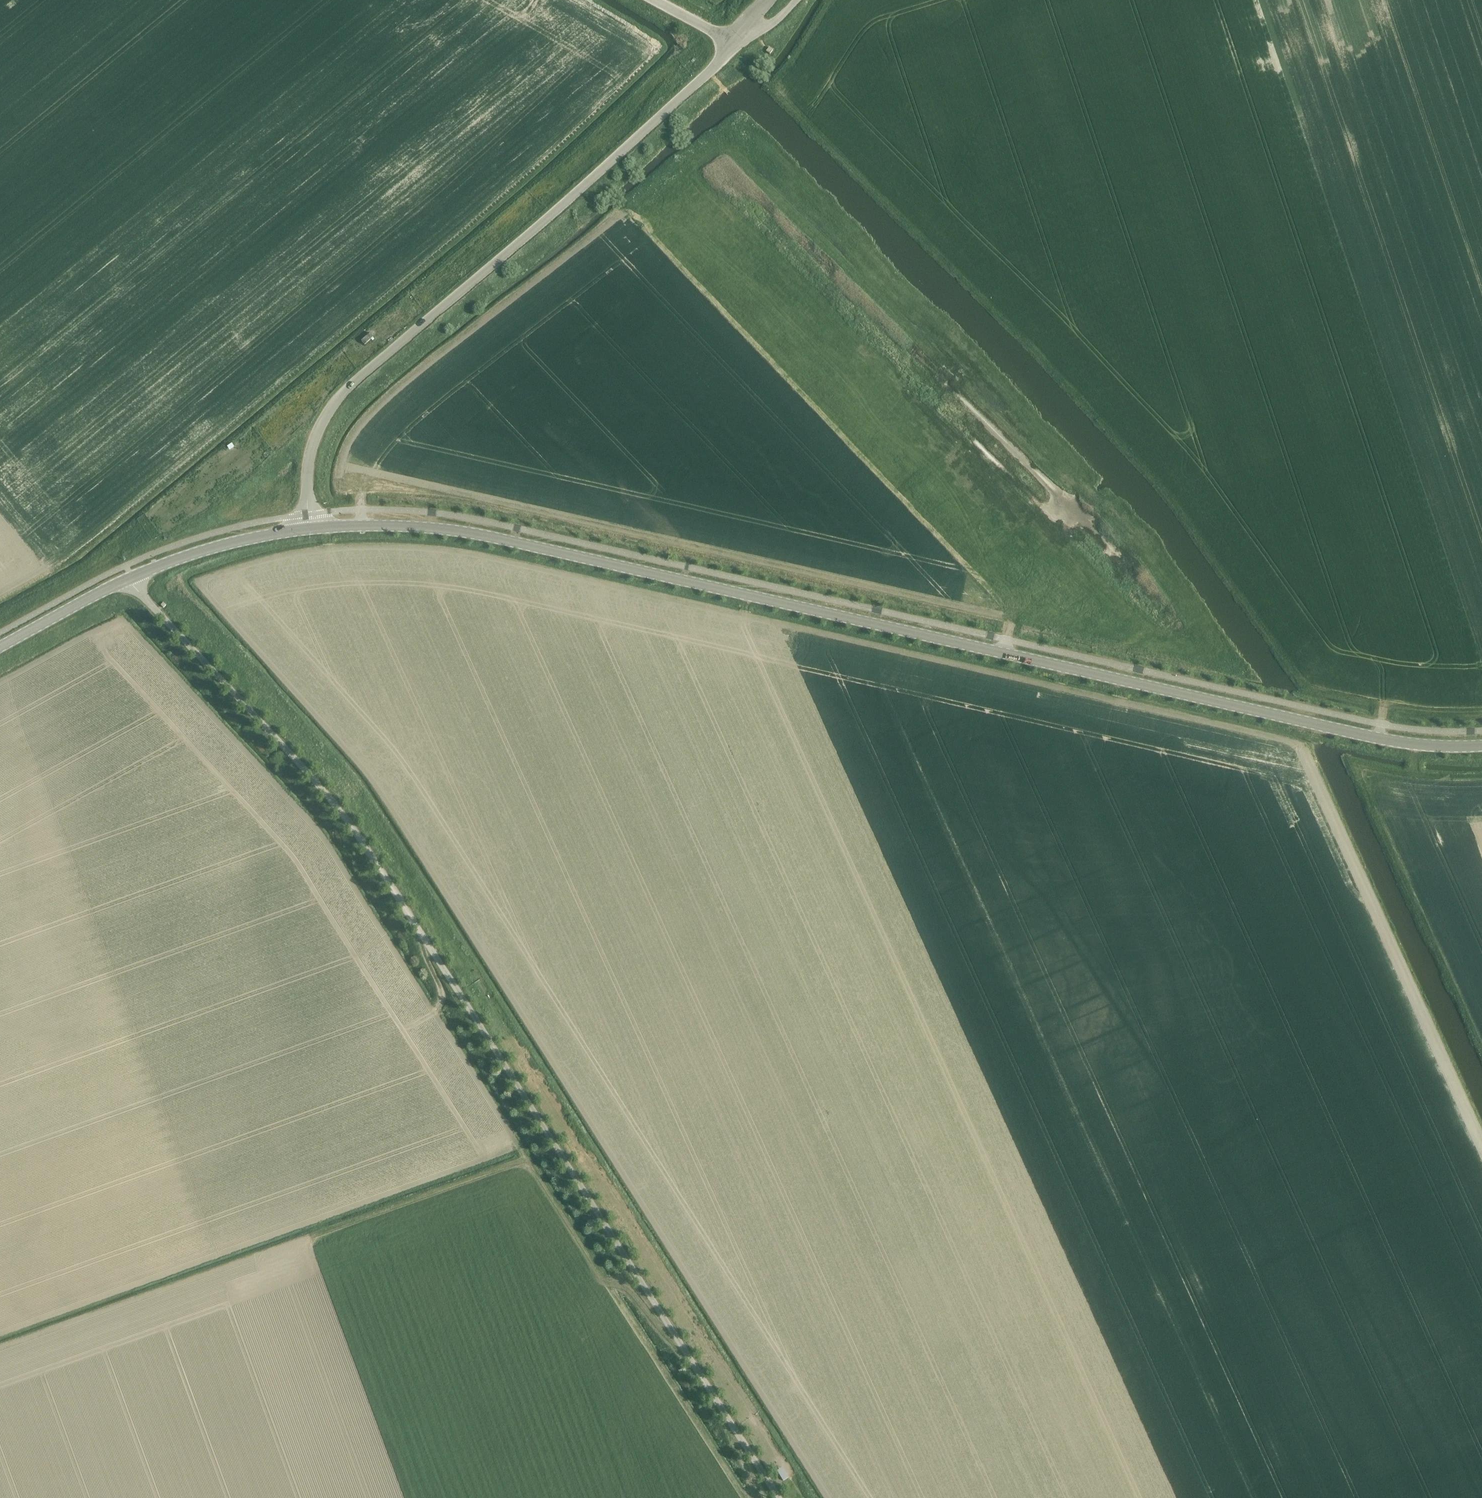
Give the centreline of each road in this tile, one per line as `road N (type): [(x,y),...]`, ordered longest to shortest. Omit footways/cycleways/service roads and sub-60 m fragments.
road 1 (tertiary): [(308,528),(463,531),(1334,729),(1481,746)]
road 2 (unclassified): [(786,1497),(360,827),(131,578)]
road 3 (unclassified): [(308,528),(308,456),(337,398),(733,49)]
road 4 (track): [(1481,1031),(1355,764),(1481,776)]
road 5 (tertiary): [(131,578),(229,543),(308,528)]
road 6 (tertiary): [(0,646),(131,578)]

